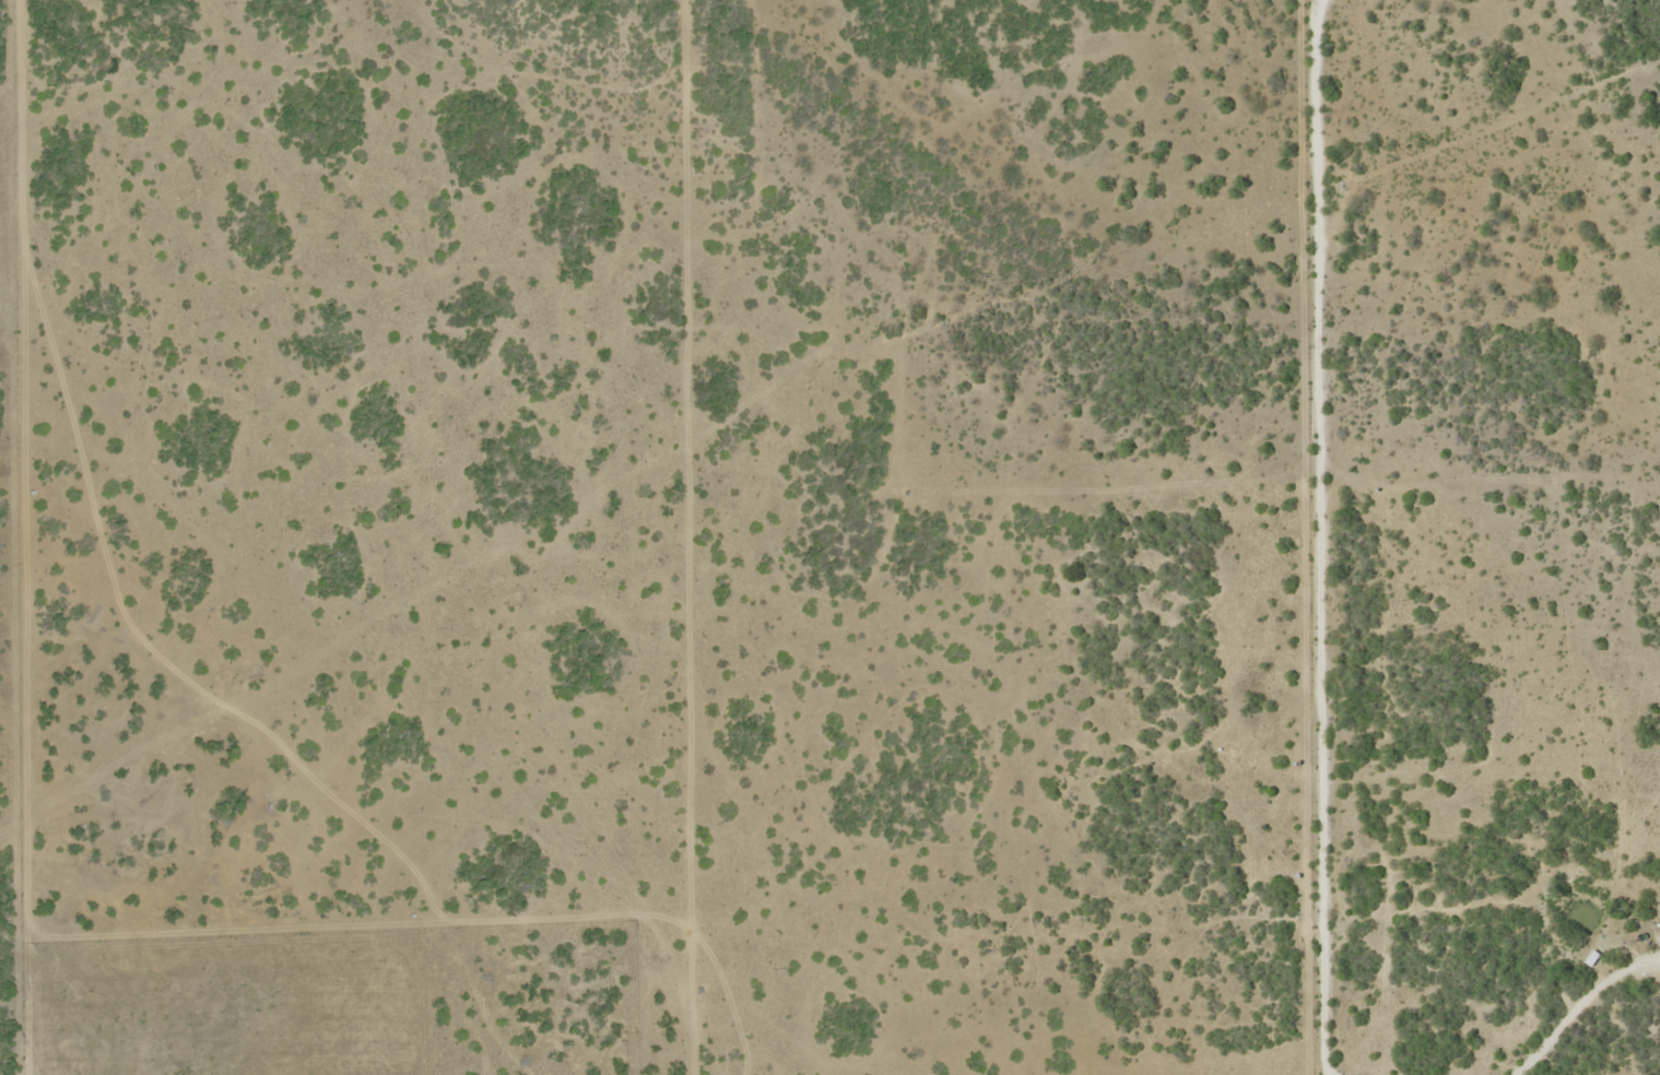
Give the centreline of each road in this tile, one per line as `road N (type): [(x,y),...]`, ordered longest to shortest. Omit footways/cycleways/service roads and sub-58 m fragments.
road 1 (residential): [(0,537),(99,578),(274,672),(478,693),(666,685),(910,646),(952,650),(1024,685),(1202,713),(1342,760),(1493,781),(1577,828)]
road 2 (residential): [(677,1074),(637,0)]

